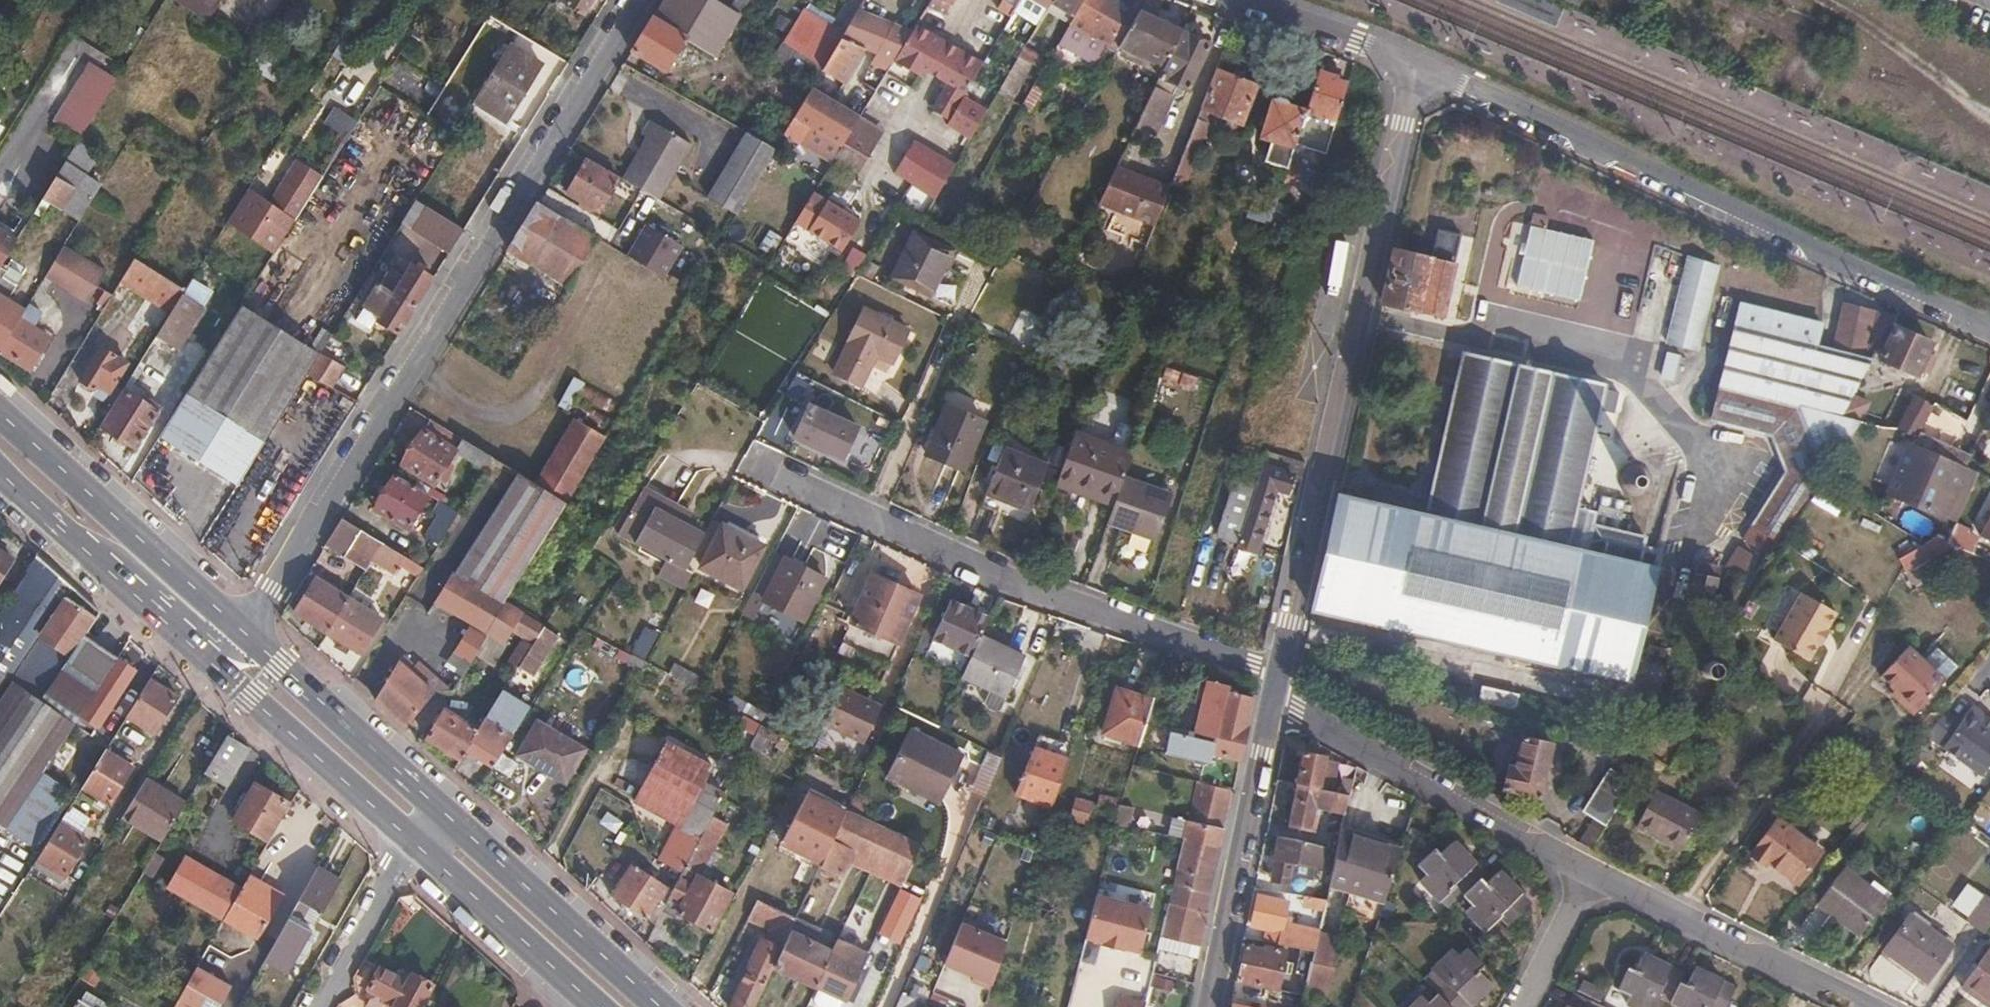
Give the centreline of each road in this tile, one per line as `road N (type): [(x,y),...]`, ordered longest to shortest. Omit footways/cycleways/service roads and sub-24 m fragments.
road 1 (residential): [(244,632),(637,0)]
road 2 (residential): [(1420,70),(1989,331)]
road 3 (residential): [(1420,70),(1272,678)]
road 4 (residential): [(757,459),(1059,602),(1272,678)]
road 5 (residential): [(1583,868),(1266,711)]
road 6 (secondary): [(244,632),(0,414)]
road 7 (residential): [(1872,1006),(1583,868)]
road 8 (secondary): [(190,645),(416,845)]
road 9 (residential): [(1266,711),(1209,1006)]
road 10 (secondary): [(660,1006),(444,813)]
road 11 (secondary): [(444,813),(244,632)]
road 12 (secondary): [(0,473),(190,645)]
road 13 (secondary): [(416,845),(596,1006)]
road 14 (residential): [(1230,0),(1420,70)]
road 15 (residential): [(416,845),(323,1006)]
road 16 (residential): [(1583,868),(1520,1006)]

